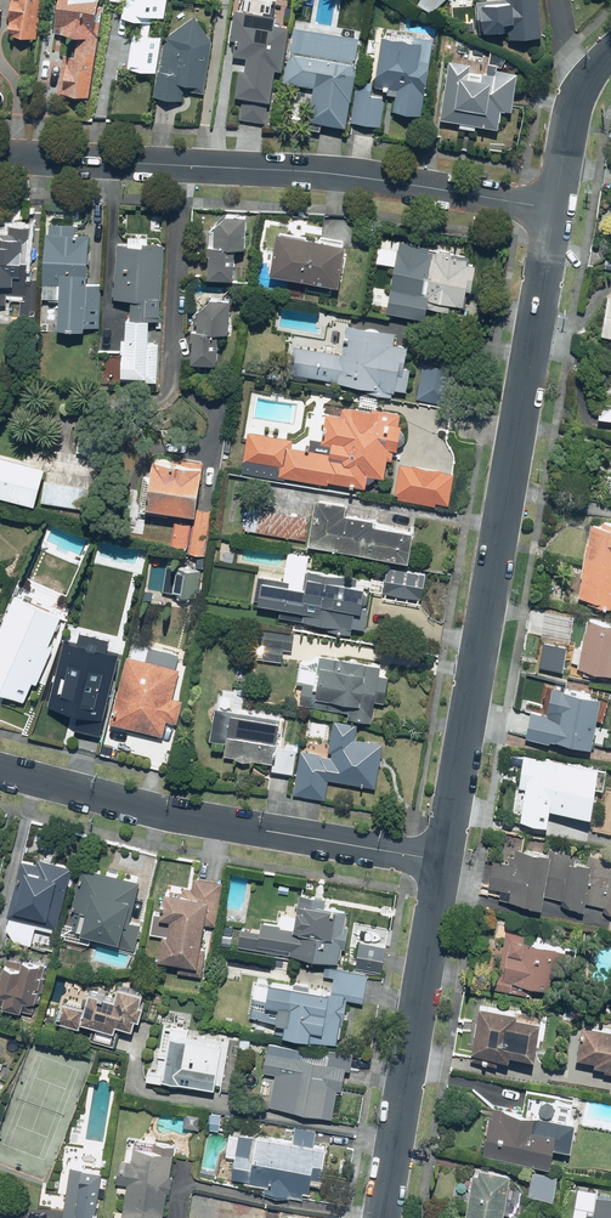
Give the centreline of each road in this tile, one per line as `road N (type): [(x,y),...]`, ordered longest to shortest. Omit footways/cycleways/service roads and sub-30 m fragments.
road 1 (residential): [(441,861),(556,206)]
road 2 (residential): [(0,155),(366,175),(556,206)]
road 3 (residential): [(441,861),(154,810),(0,768)]
road 4 (residential): [(382,1217),(441,861)]
road 5 (residential): [(556,206),(578,95),(610,52)]

